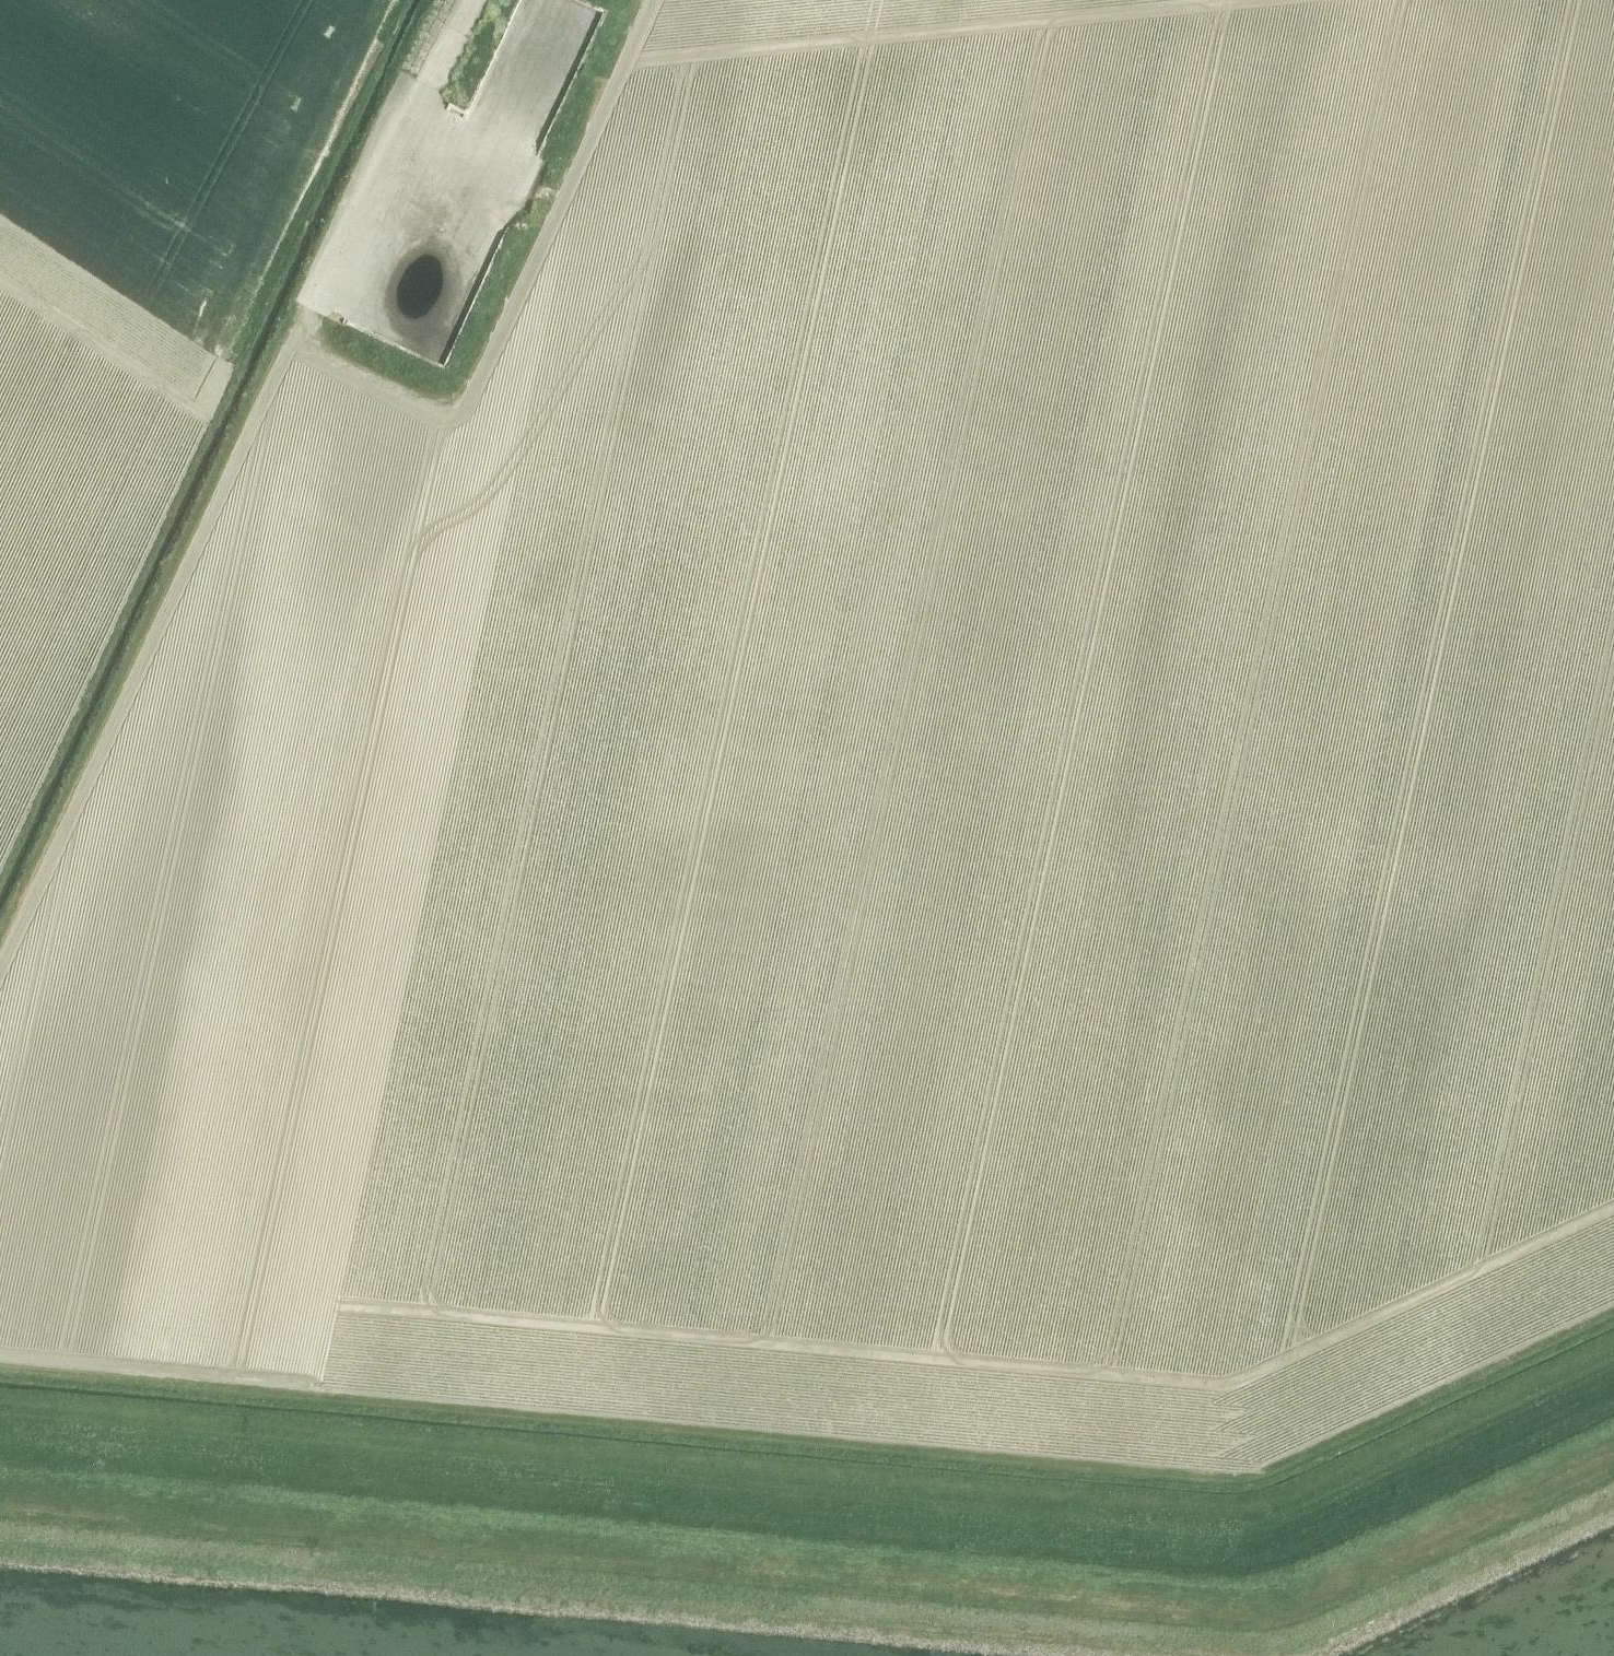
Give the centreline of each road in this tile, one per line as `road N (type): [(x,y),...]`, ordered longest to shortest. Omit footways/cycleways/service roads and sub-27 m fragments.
road 1 (track): [(0,1474),(1254,1586),(1297,1574),(1613,1428)]
road 2 (track): [(472,0),(323,305)]

